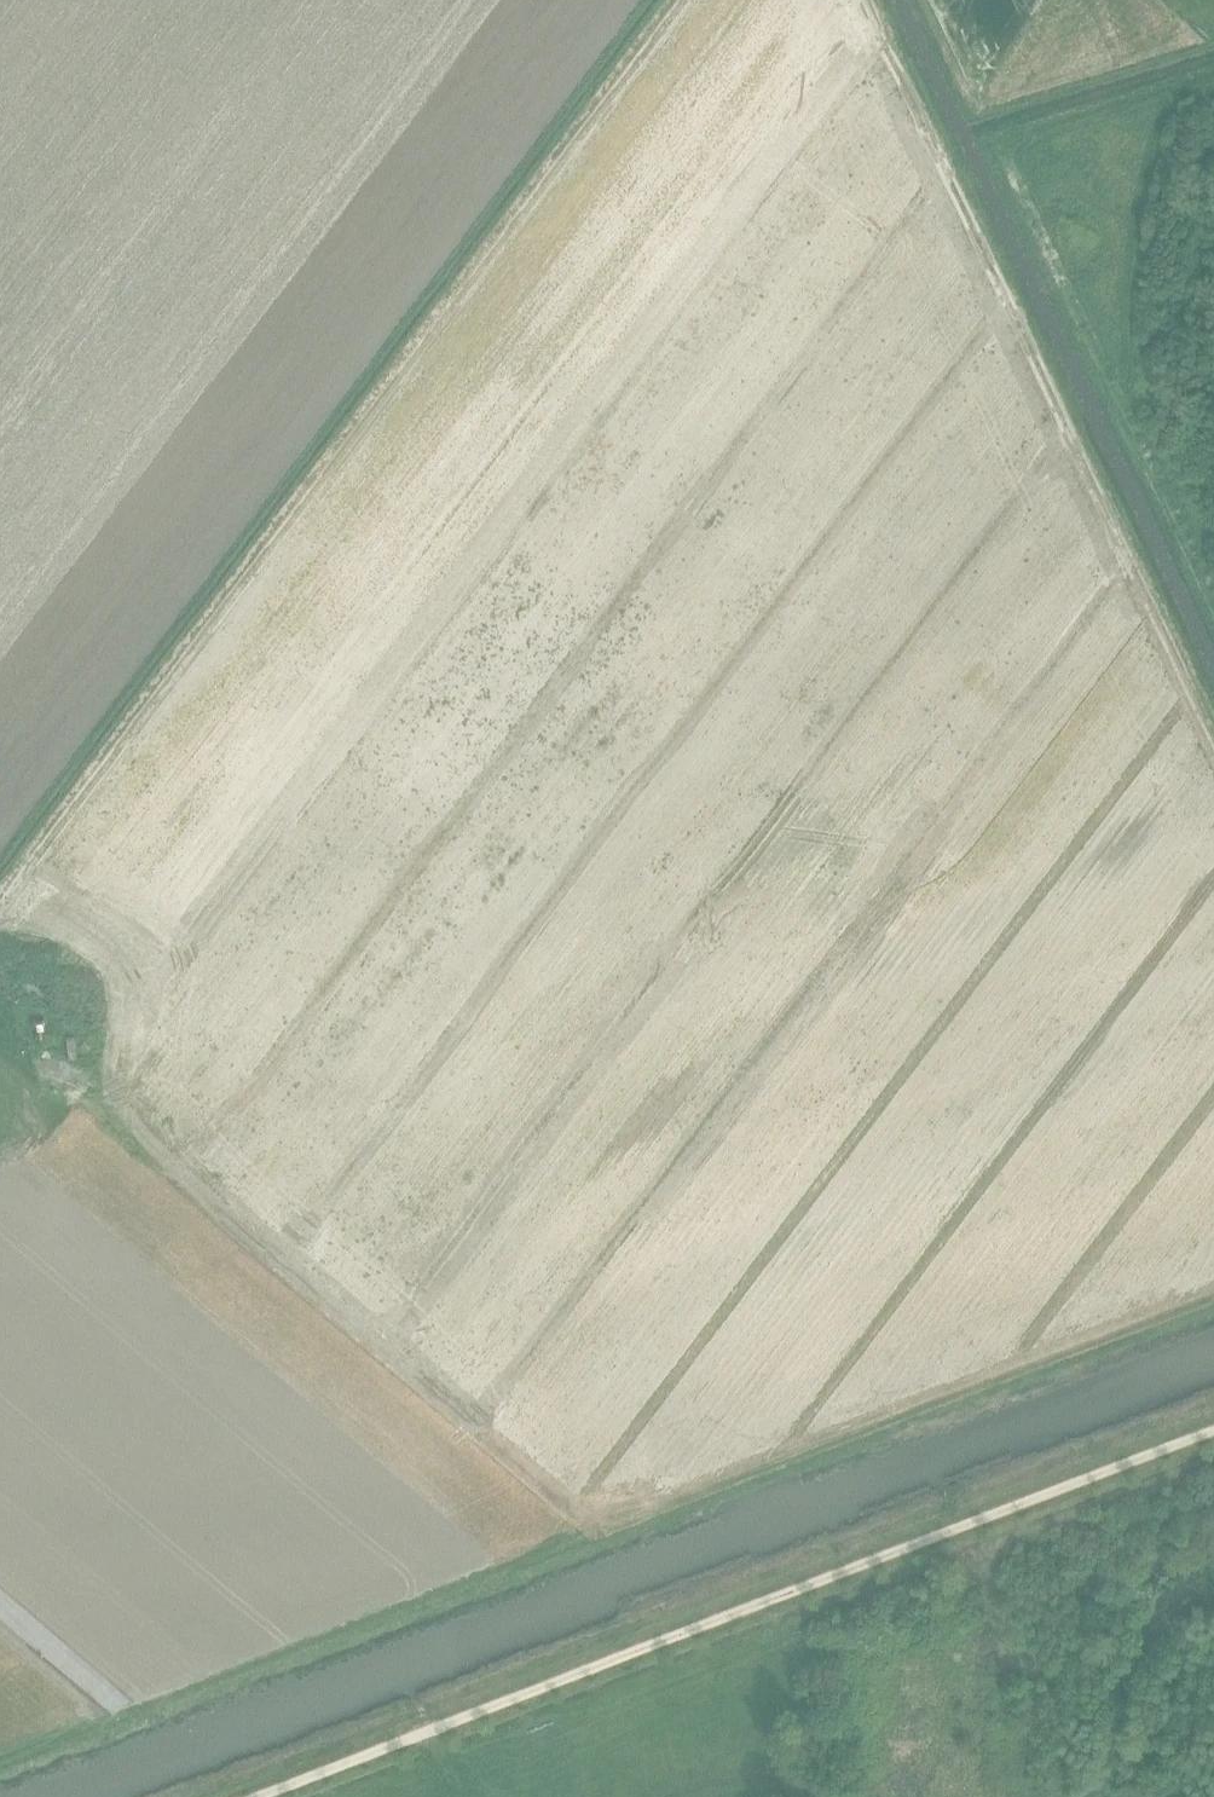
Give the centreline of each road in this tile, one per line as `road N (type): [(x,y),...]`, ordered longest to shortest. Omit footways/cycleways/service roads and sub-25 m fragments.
road 1 (track): [(1213,612),(995,144),(1213,73)]

